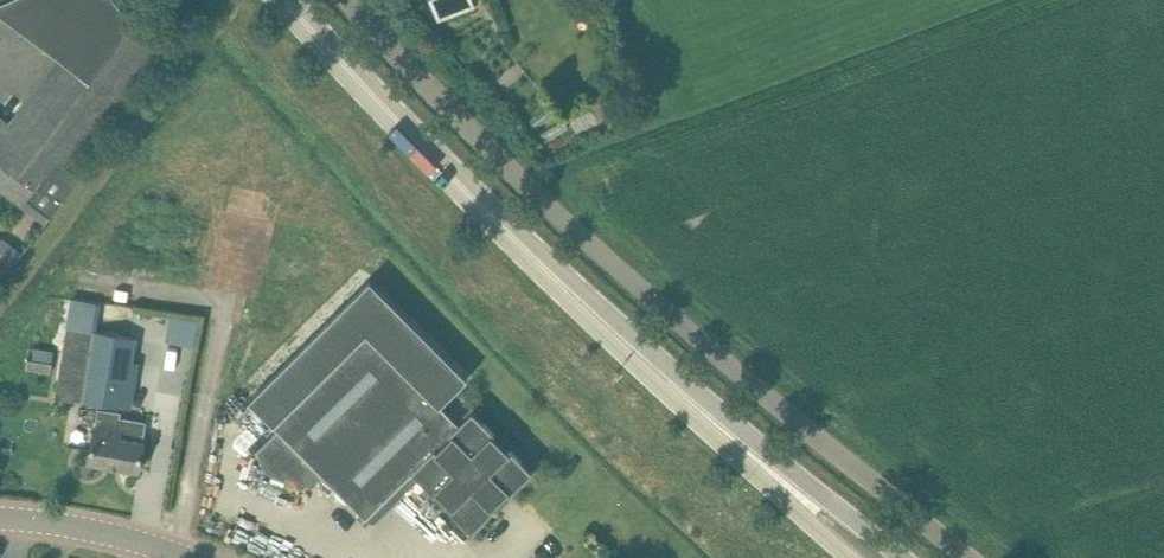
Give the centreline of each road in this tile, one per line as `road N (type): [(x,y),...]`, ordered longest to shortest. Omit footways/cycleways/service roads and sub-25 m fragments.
road 1 (unclassified): [(970,557),(622,274),(347,0)]
road 2 (primary): [(744,447),(626,344),(286,0)]
road 3 (unclassified): [(192,557),(118,534),(0,519)]
road 4 (primary): [(902,557),(744,447)]
road 5 (primary): [(744,447),(849,557)]

